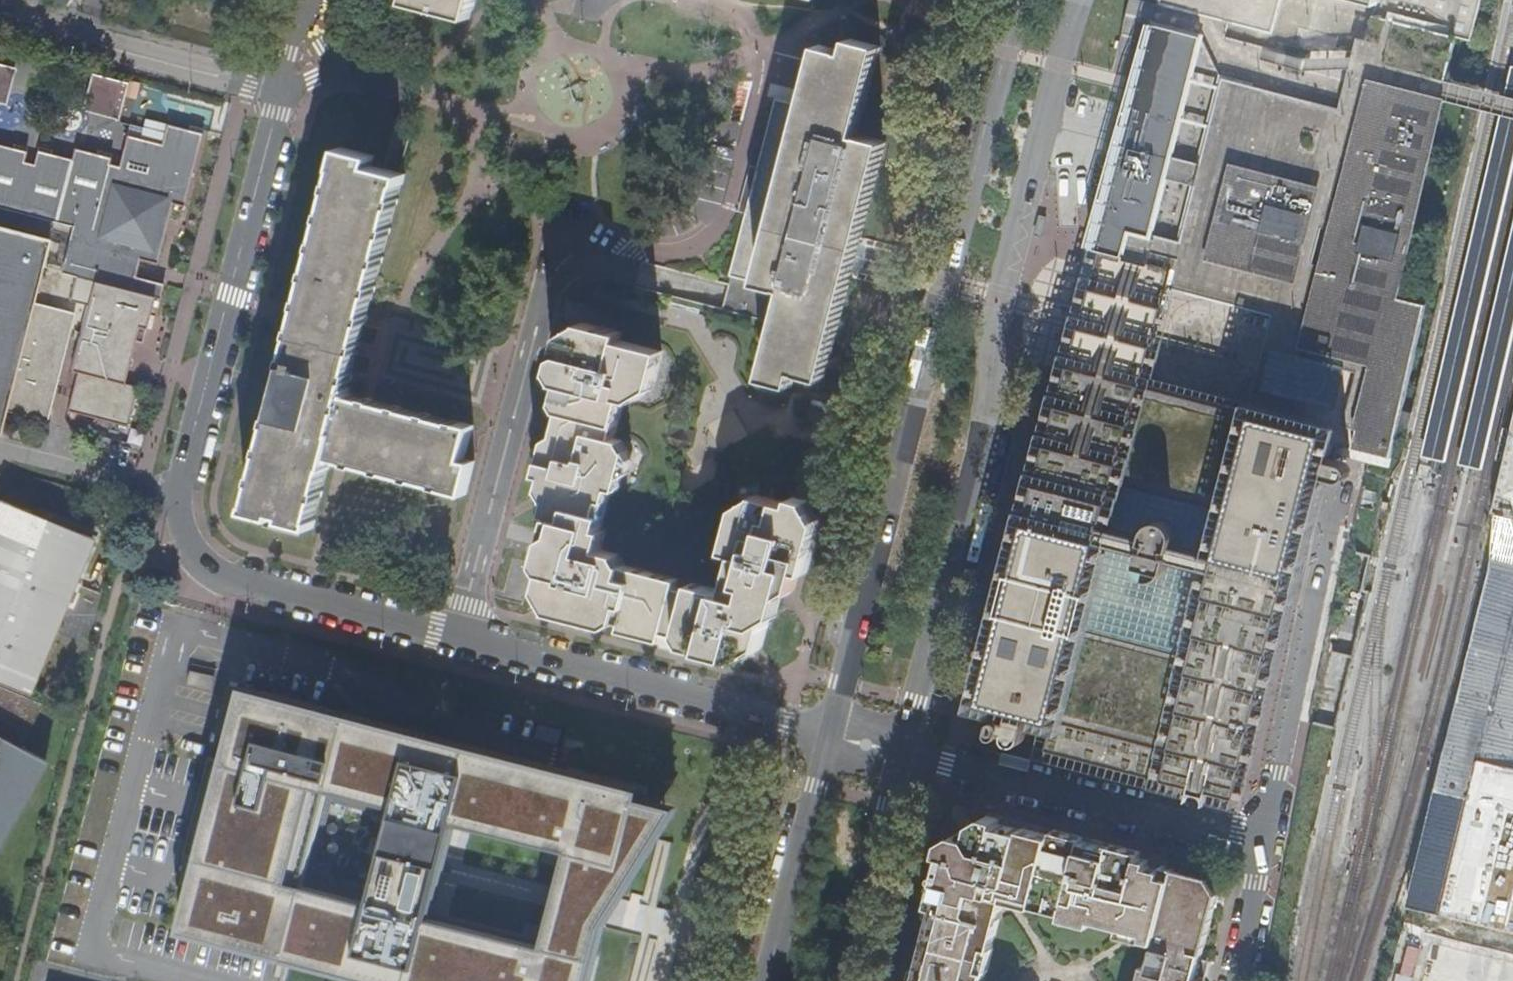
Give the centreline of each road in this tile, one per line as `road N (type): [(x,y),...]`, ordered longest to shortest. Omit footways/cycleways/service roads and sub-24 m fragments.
road 1 (secondary): [(900,754),(989,412),(992,336),(1080,0)]
road 2 (secondary): [(1016,0),(827,735)]
road 3 (residential): [(457,638),(223,574),(195,550),(182,523),(185,466),(281,89)]
road 4 (residential): [(1265,836),(1348,460)]
road 5 (residential): [(827,735),(457,638)]
road 6 (residential): [(900,754),(1155,820),(1265,836)]
road 7 (residential): [(457,638),(547,290)]
road 8 (residential): [(281,89),(0,13)]
road 9 (secondary): [(827,735),(764,980)]
road 10 (secondary): [(840,980),(900,754)]
road 11 (residential): [(1238,980),(1265,836)]

